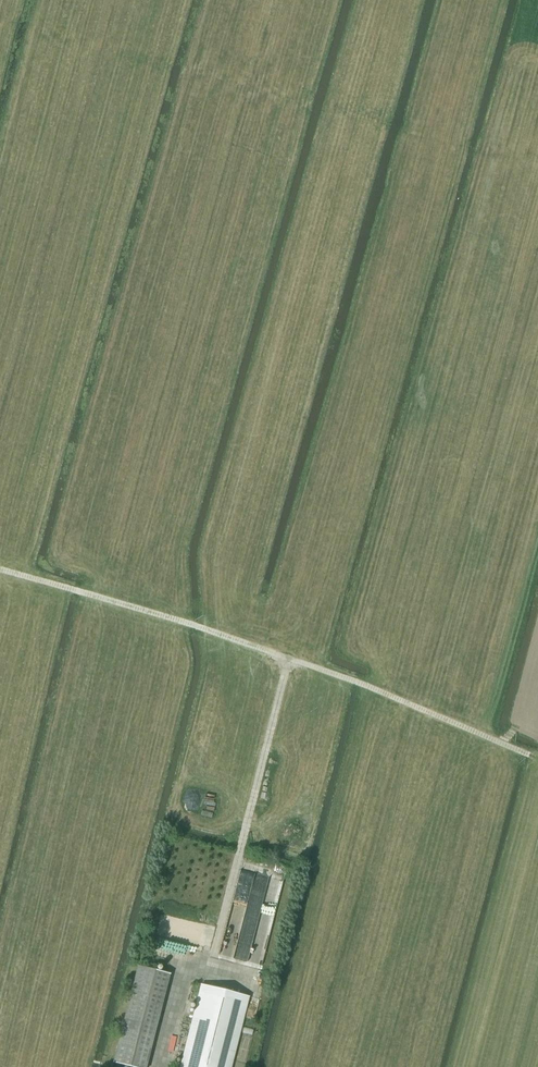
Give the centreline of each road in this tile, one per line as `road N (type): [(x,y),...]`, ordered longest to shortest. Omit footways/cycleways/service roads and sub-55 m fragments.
road 1 (track): [(535,757),(356,682),(0,570)]
road 2 (track): [(288,661),(211,958),(194,968),(169,1066)]

